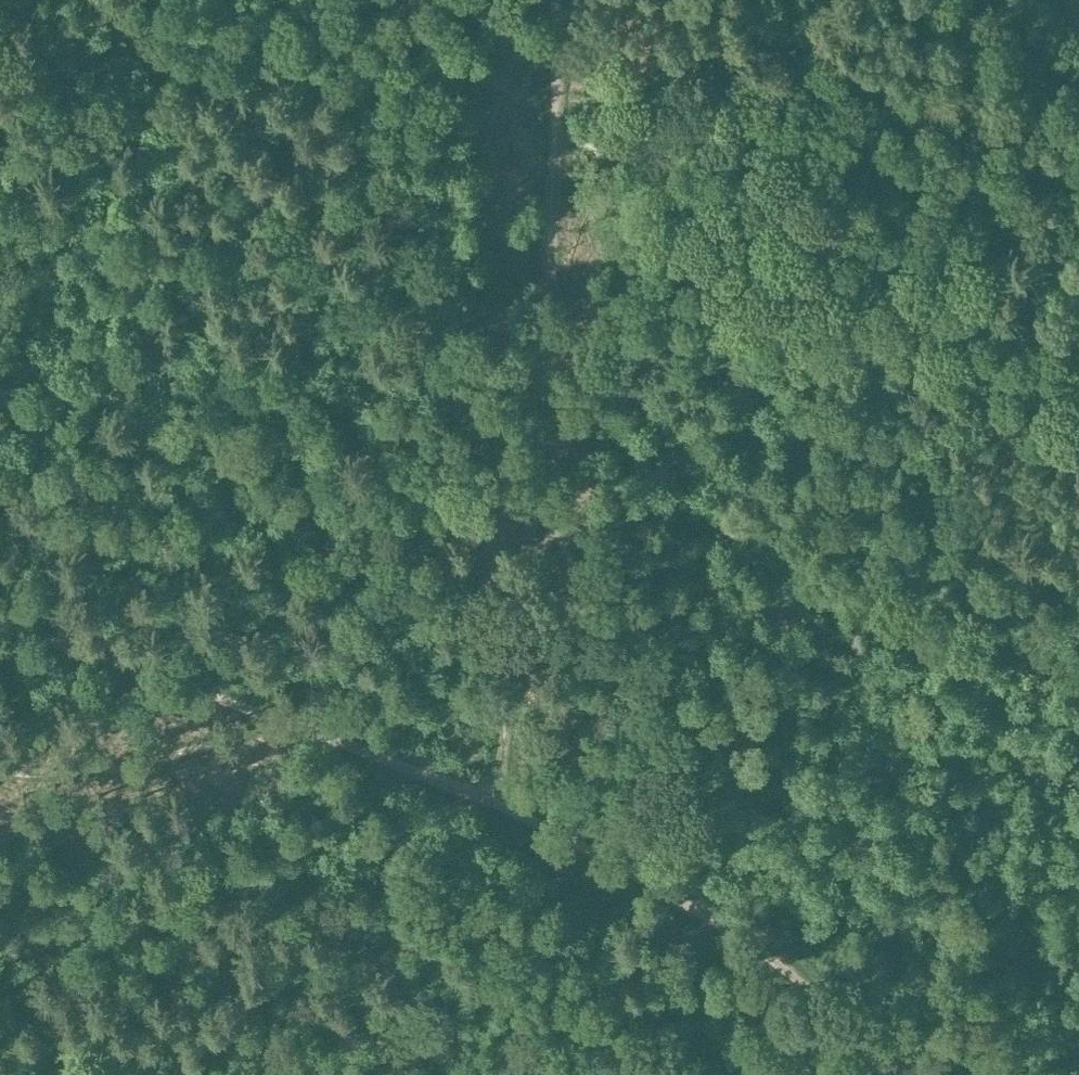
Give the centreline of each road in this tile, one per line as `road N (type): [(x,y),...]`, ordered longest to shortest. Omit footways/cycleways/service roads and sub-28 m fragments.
road 1 (track): [(0,628),(537,820),(783,966),(902,1074)]
road 2 (track): [(549,0),(538,377),(494,801)]
road 3 (track): [(0,774),(146,764),(211,743),(259,715)]

